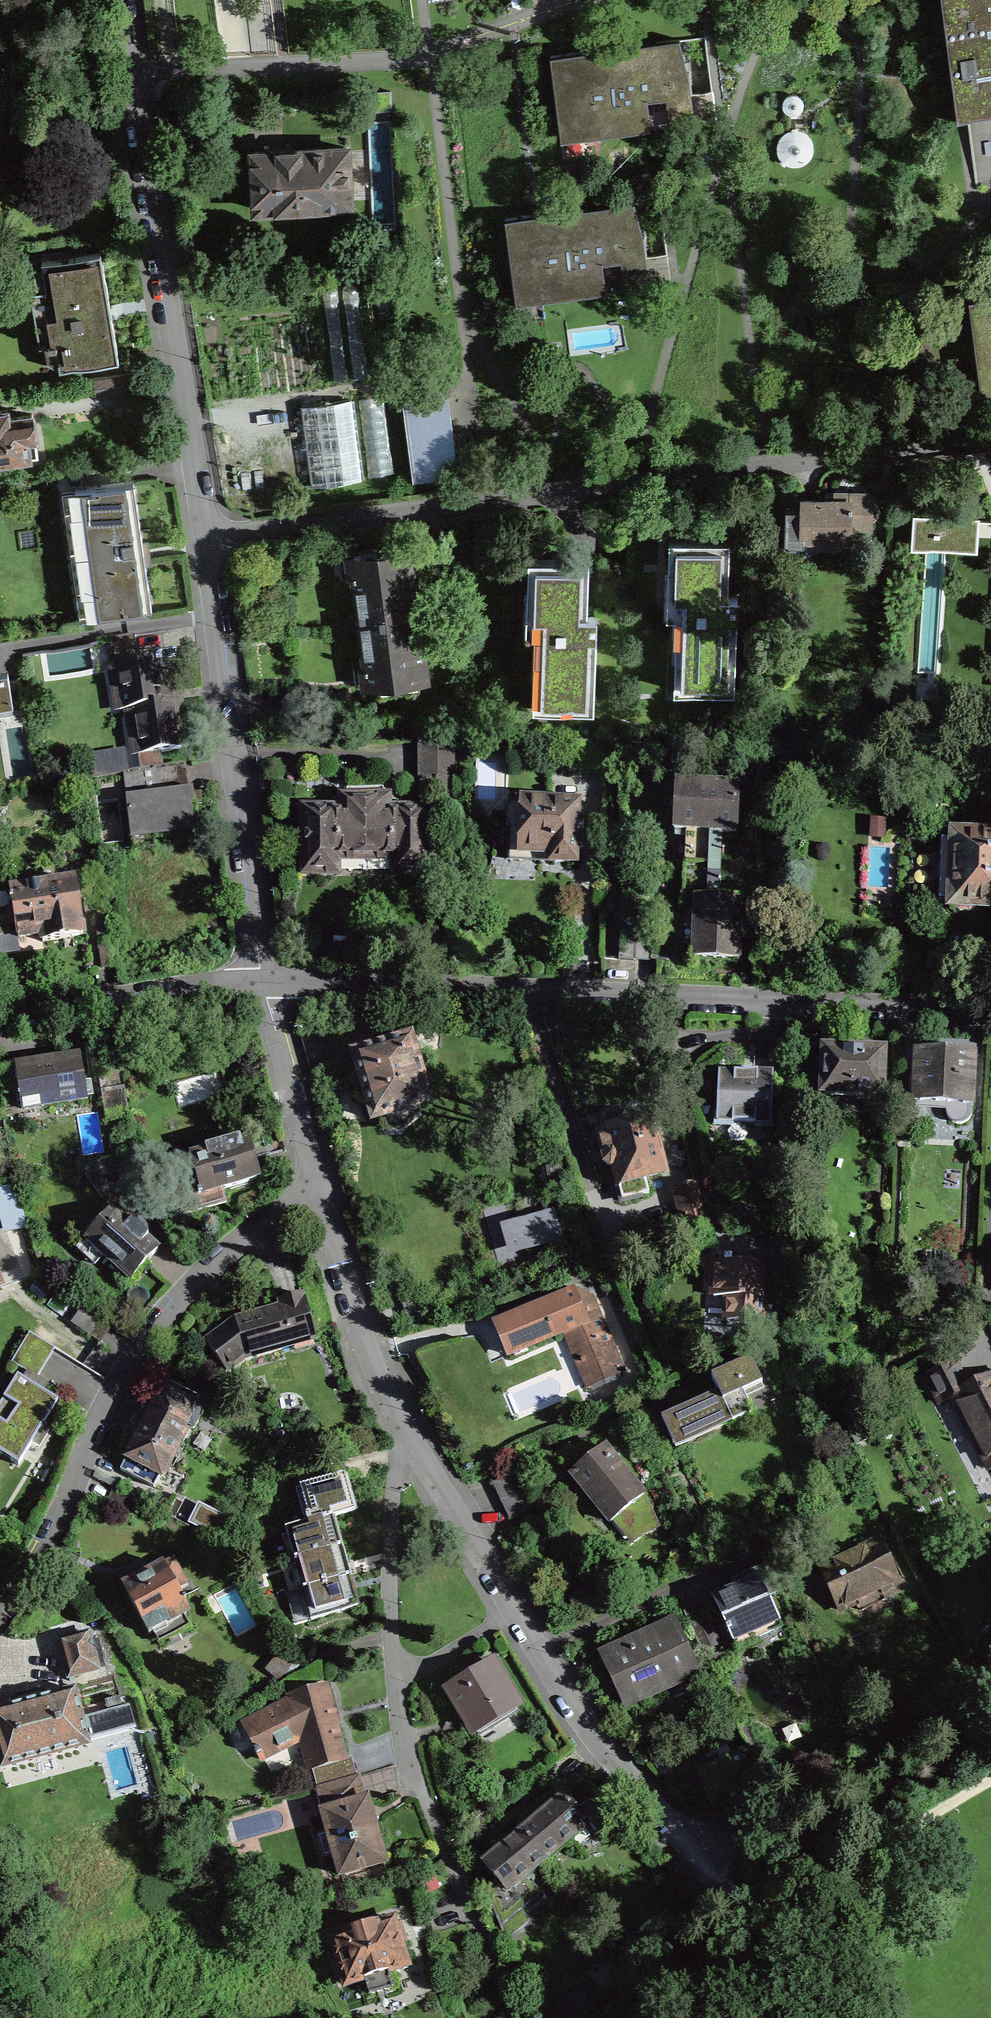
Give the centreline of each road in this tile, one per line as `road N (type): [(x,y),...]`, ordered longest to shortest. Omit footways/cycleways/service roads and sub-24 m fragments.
road 1 (residential): [(990,427),(208,535)]
road 2 (residential): [(268,982),(990,1011)]
road 3 (residential): [(411,1442),(396,1482),(390,1535),(396,1683),(422,1789),(516,2017)]
road 4 (residential): [(0,1610),(58,1527),(131,1359),(197,1280),(279,1215),(322,1200)]
road 5 (residential): [(411,1442),(610,1756),(711,1854)]
road 6 (residential): [(130,74),(208,535)]
road 7 (residential): [(130,74),(388,60),(575,0)]
road 8 (residential): [(208,535),(268,982)]
road 9 (residential): [(0,1025),(268,982)]
road 10 (residential): [(322,1200),(372,1365),(411,1442)]
road 11 (residential): [(268,982),(322,1200)]

